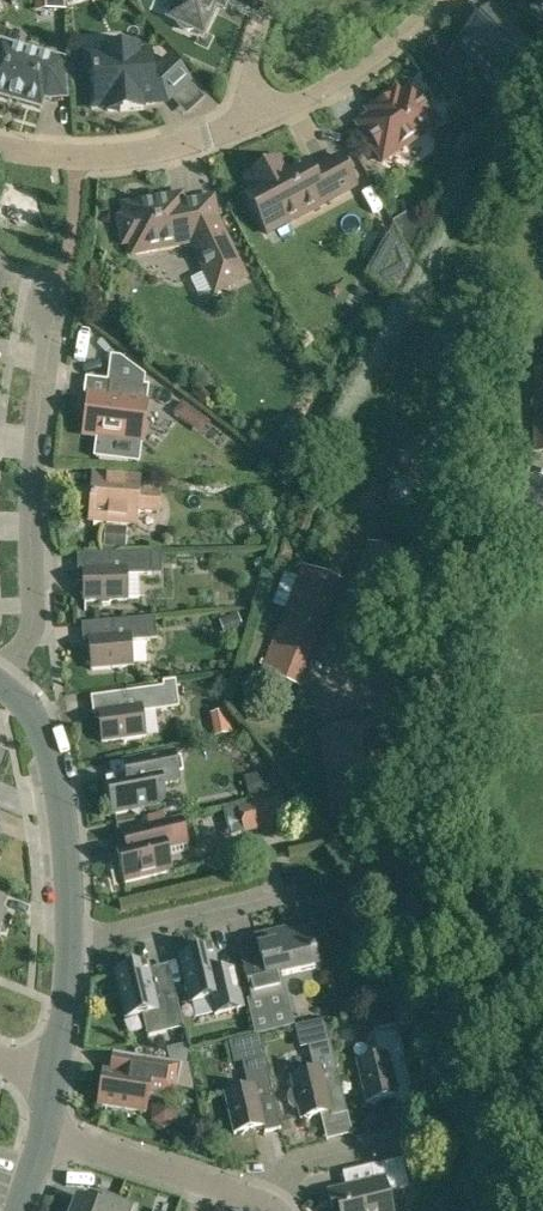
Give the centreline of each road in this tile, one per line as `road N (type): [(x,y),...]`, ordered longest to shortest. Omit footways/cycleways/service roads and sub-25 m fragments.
road 1 (residential): [(0,682),(32,631),(35,460),(58,306)]
road 2 (residential): [(70,944),(58,776),(39,721),(0,682)]
road 3 (residential): [(254,124),(154,157),(77,162),(0,152)]
road 4 (residential): [(280,1209),(43,1134)]
road 5 (residential): [(254,124),(386,56),(444,0)]
road 6 (residential): [(70,944),(280,892)]
road 7 (residential): [(280,1209),(305,1165),(417,1138)]
road 8 (residential): [(54,1097),(70,944)]
road 9 (residential): [(254,124),(258,53),(279,0)]

